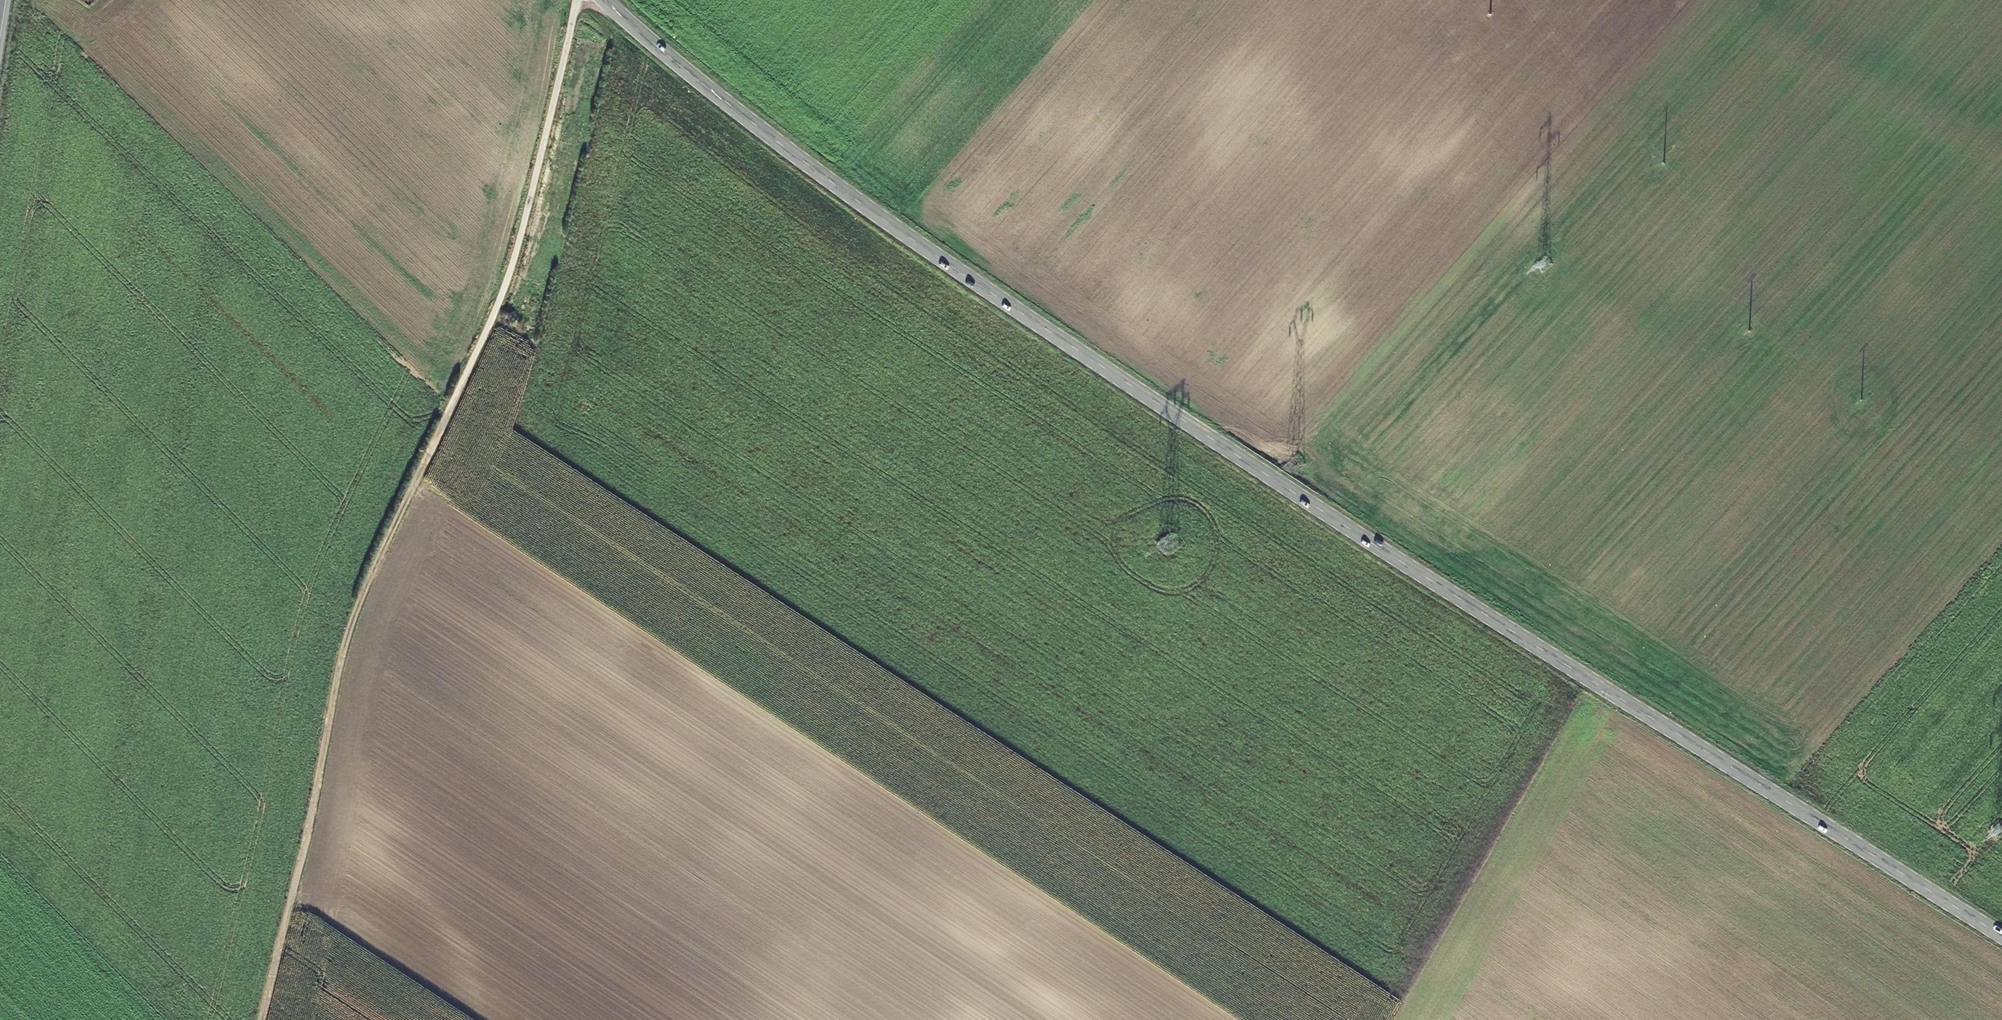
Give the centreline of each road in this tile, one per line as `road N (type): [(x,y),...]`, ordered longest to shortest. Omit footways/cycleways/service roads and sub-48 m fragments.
road 1 (tertiary): [(2001,936),(938,263),(716,101),(606,0)]
road 2 (track): [(260,1019),(345,640),(511,268),(576,0)]

